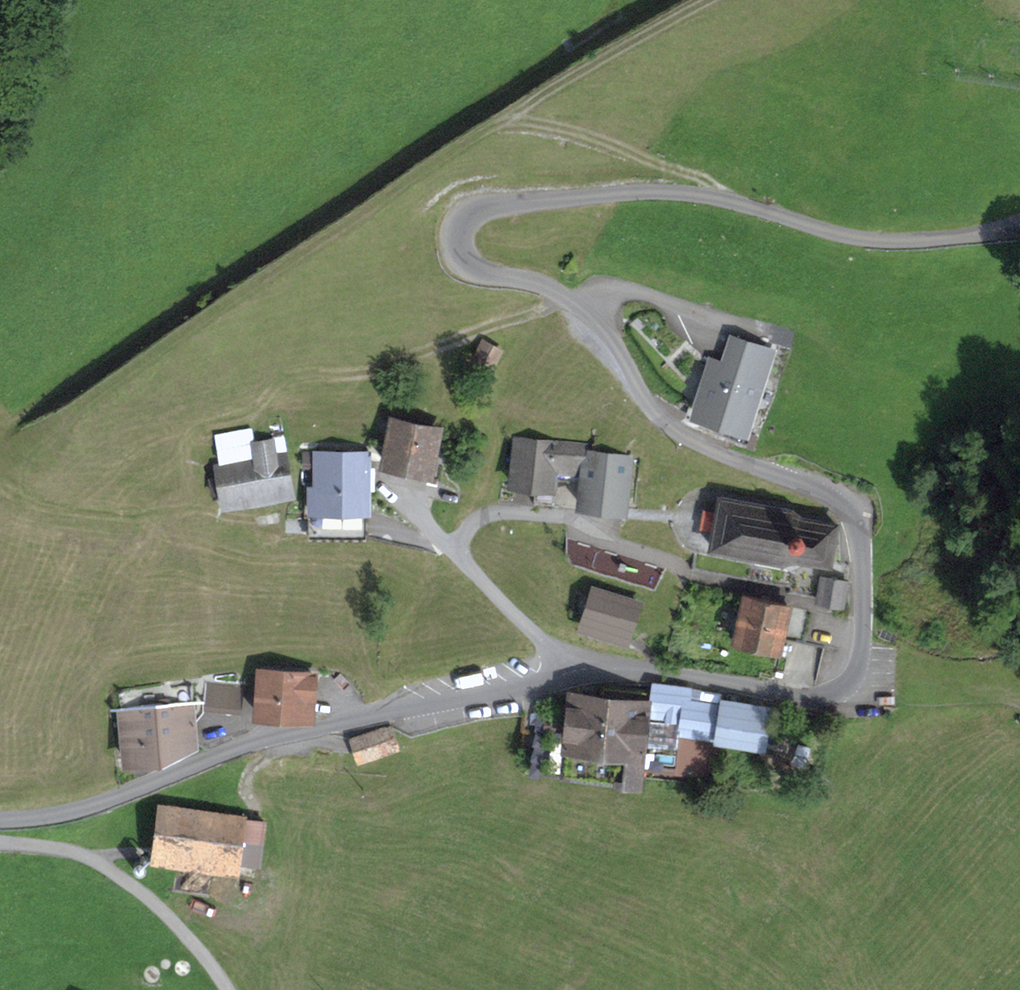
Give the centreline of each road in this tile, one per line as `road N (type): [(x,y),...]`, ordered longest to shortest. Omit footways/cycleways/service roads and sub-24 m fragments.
road 1 (unclassified): [(1019,227),(967,238),(858,241),(713,197),(669,193),(507,204),(471,218),(462,249),(468,266),(488,277),(550,286),(580,305),(615,336),(648,407),(702,447),(839,502),(861,539),(864,642),(858,676),(838,693),(820,698),(647,670),(575,675)]
road 2 (unclassified): [(575,675),(244,745),(98,804),(0,823)]
road 3 (residential): [(682,566),(603,541),(570,519),(497,513),(465,526),(451,551),(575,675)]
road 4 (track): [(580,305),(481,329),(373,372),(301,375),(257,410)]
road 5 (track): [(229,989),(166,912),(110,870),(75,854),(0,841)]

